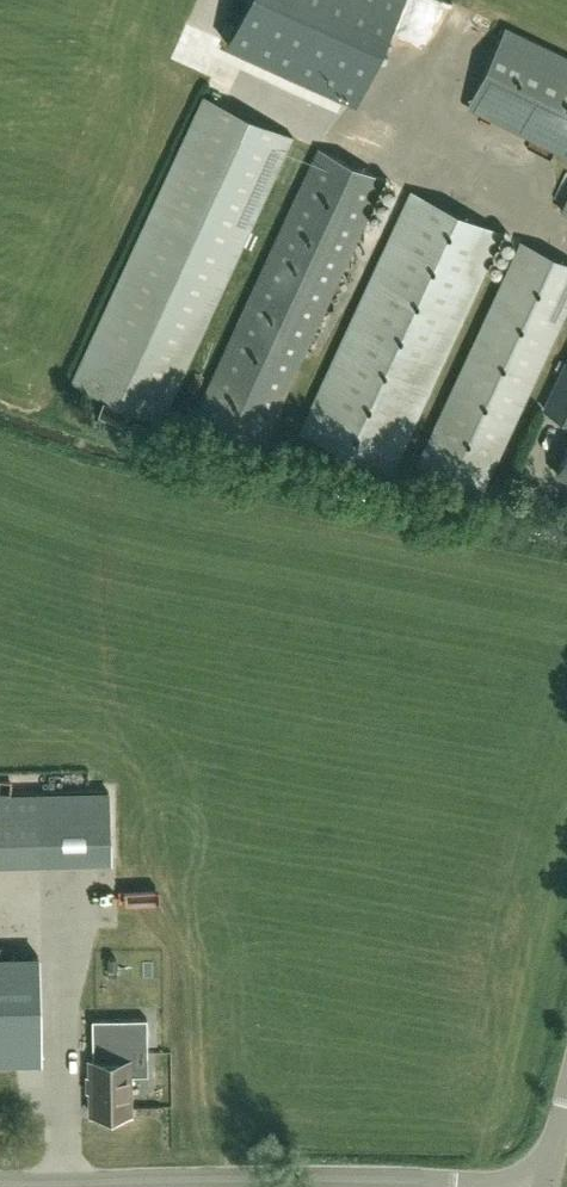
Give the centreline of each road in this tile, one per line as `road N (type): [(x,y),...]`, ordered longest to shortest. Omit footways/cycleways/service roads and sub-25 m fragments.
road 1 (unclassified): [(456,1186),(0,1184)]

